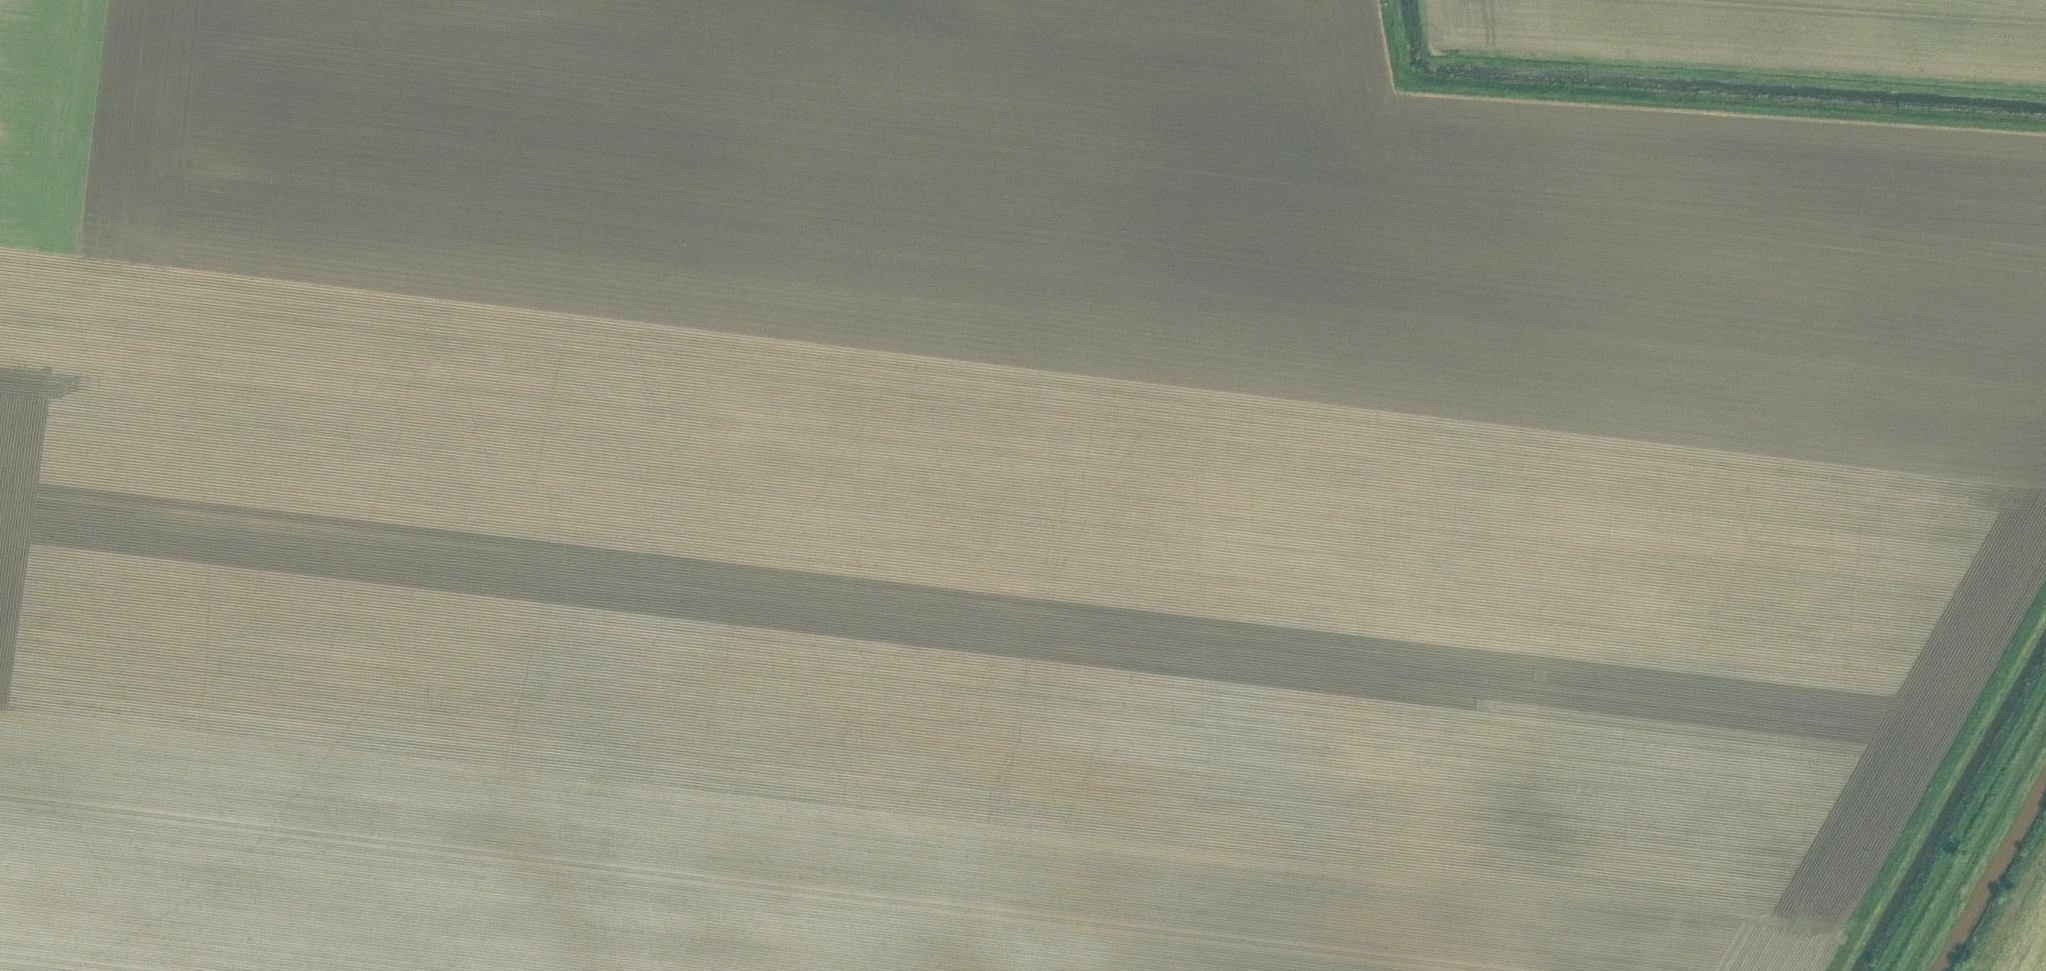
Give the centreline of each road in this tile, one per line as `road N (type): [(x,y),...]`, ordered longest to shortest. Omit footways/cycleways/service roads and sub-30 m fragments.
road 1 (track): [(2045,719),(1904,970)]

